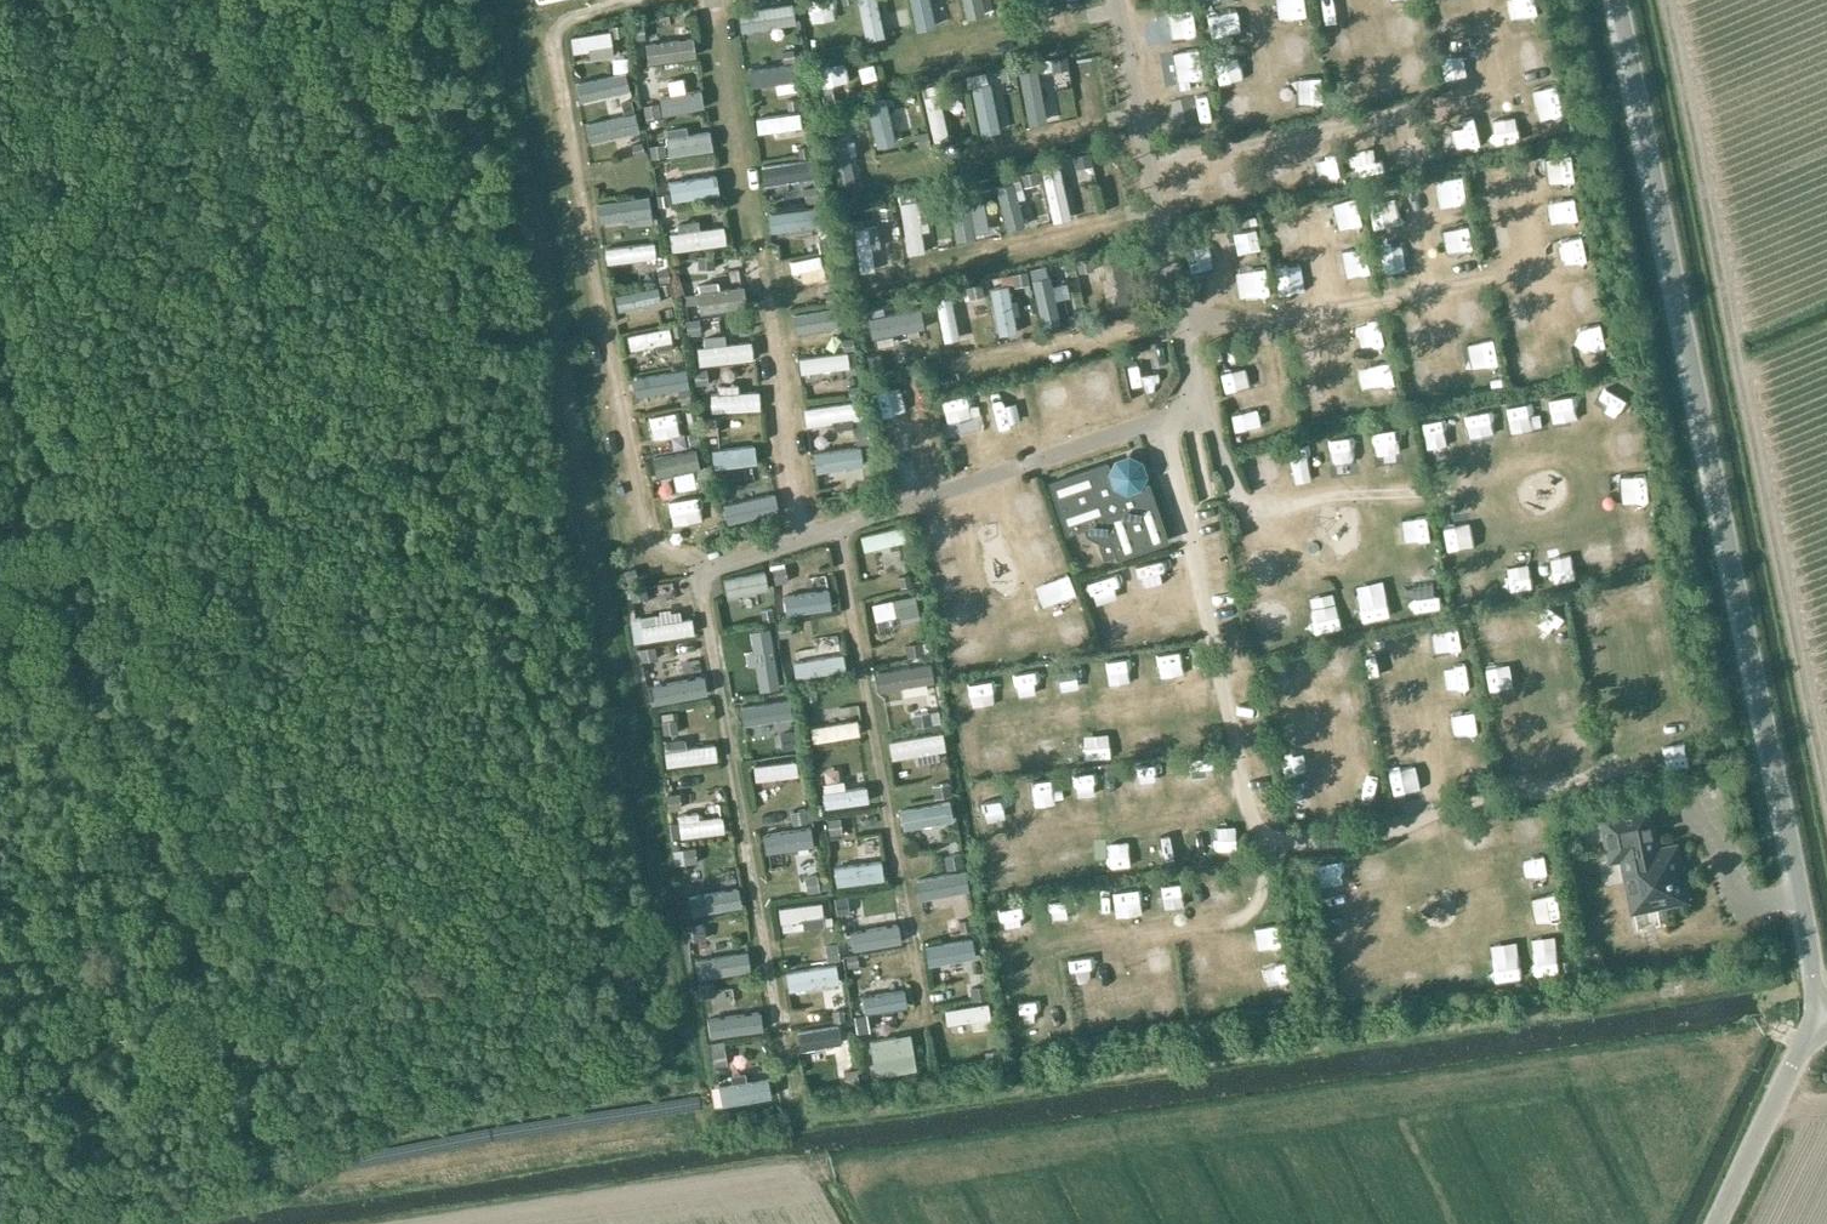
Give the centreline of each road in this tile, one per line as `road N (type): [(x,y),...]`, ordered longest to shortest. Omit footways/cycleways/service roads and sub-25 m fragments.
road 1 (unclassified): [(1821,1021),(1617,0)]
road 2 (unclassified): [(1720,1223),(1821,1021)]

